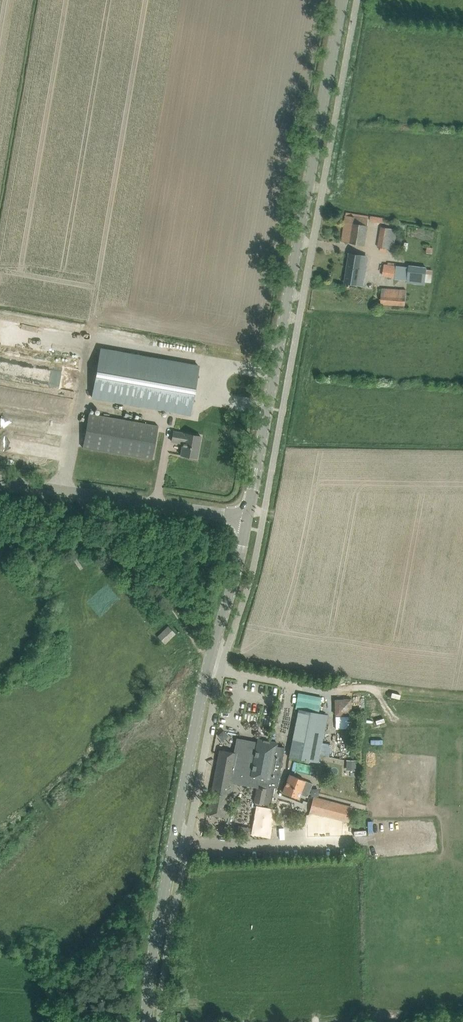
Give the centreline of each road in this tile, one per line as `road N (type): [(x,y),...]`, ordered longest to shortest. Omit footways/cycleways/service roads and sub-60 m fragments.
road 1 (tertiary): [(247,517),(342,0)]
road 2 (tertiary): [(146,1021),(196,722),(247,517)]
road 3 (track): [(462,697),(327,693),(221,669),(115,553),(86,498)]
road 4 (unclassified): [(247,517),(0,484)]

